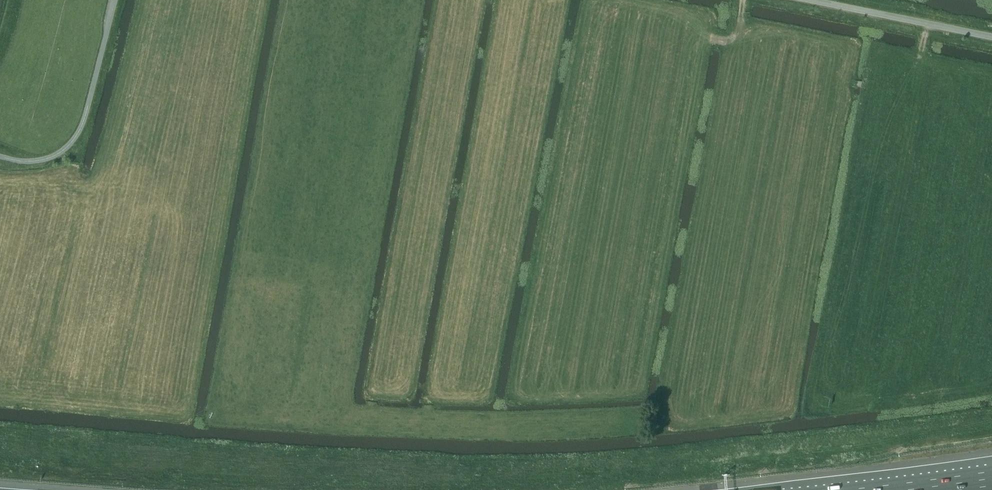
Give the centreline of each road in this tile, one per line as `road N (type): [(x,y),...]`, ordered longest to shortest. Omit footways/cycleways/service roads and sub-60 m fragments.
road 1 (unclassified): [(811,0),(991,37)]

